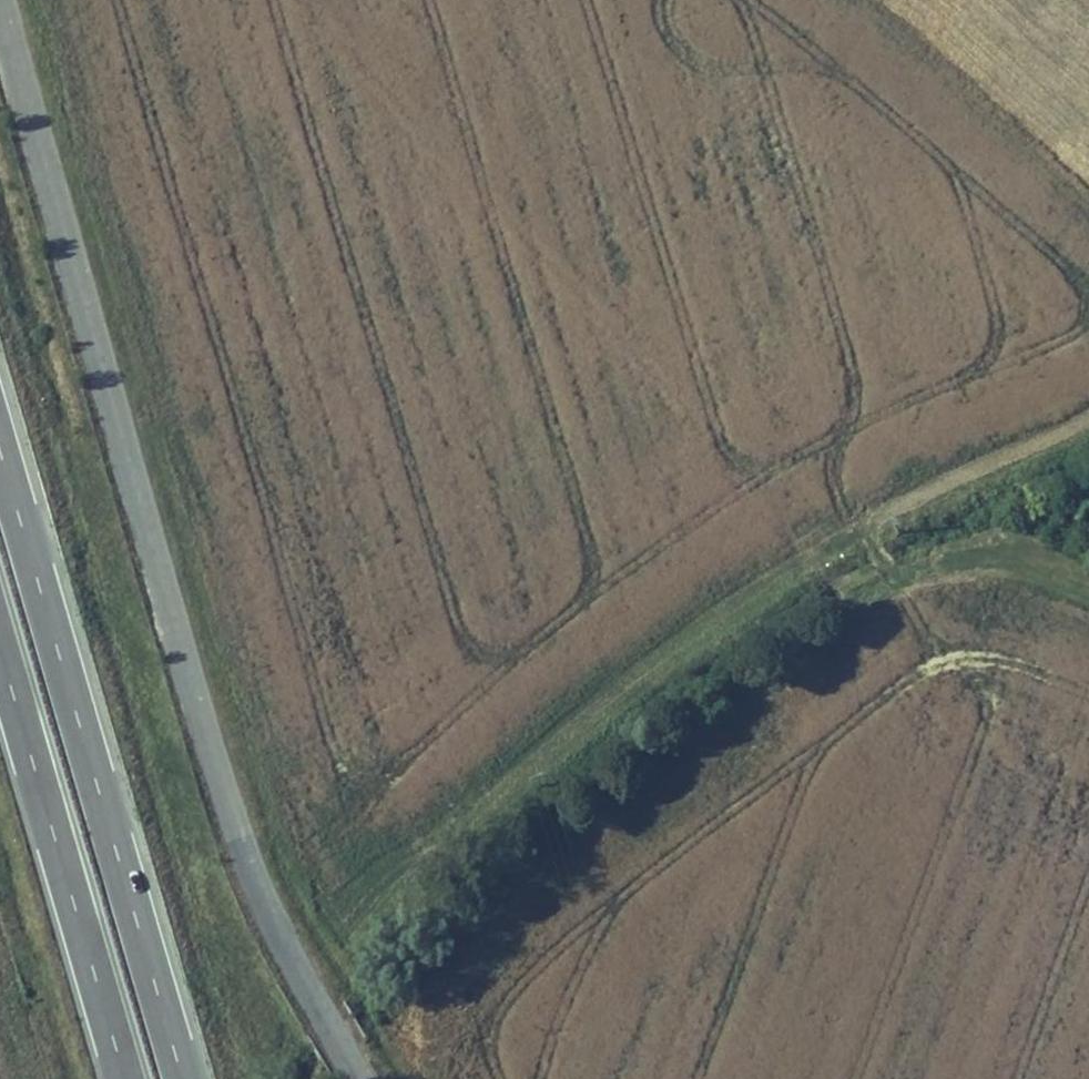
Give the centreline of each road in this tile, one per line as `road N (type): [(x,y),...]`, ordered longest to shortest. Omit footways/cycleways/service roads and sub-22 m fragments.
road 1 (tertiary): [(359,1078),(256,891),(224,796),(0,2)]
road 2 (trunk): [(184,1078),(0,442)]
road 3 (trunk): [(0,640),(128,1078)]

